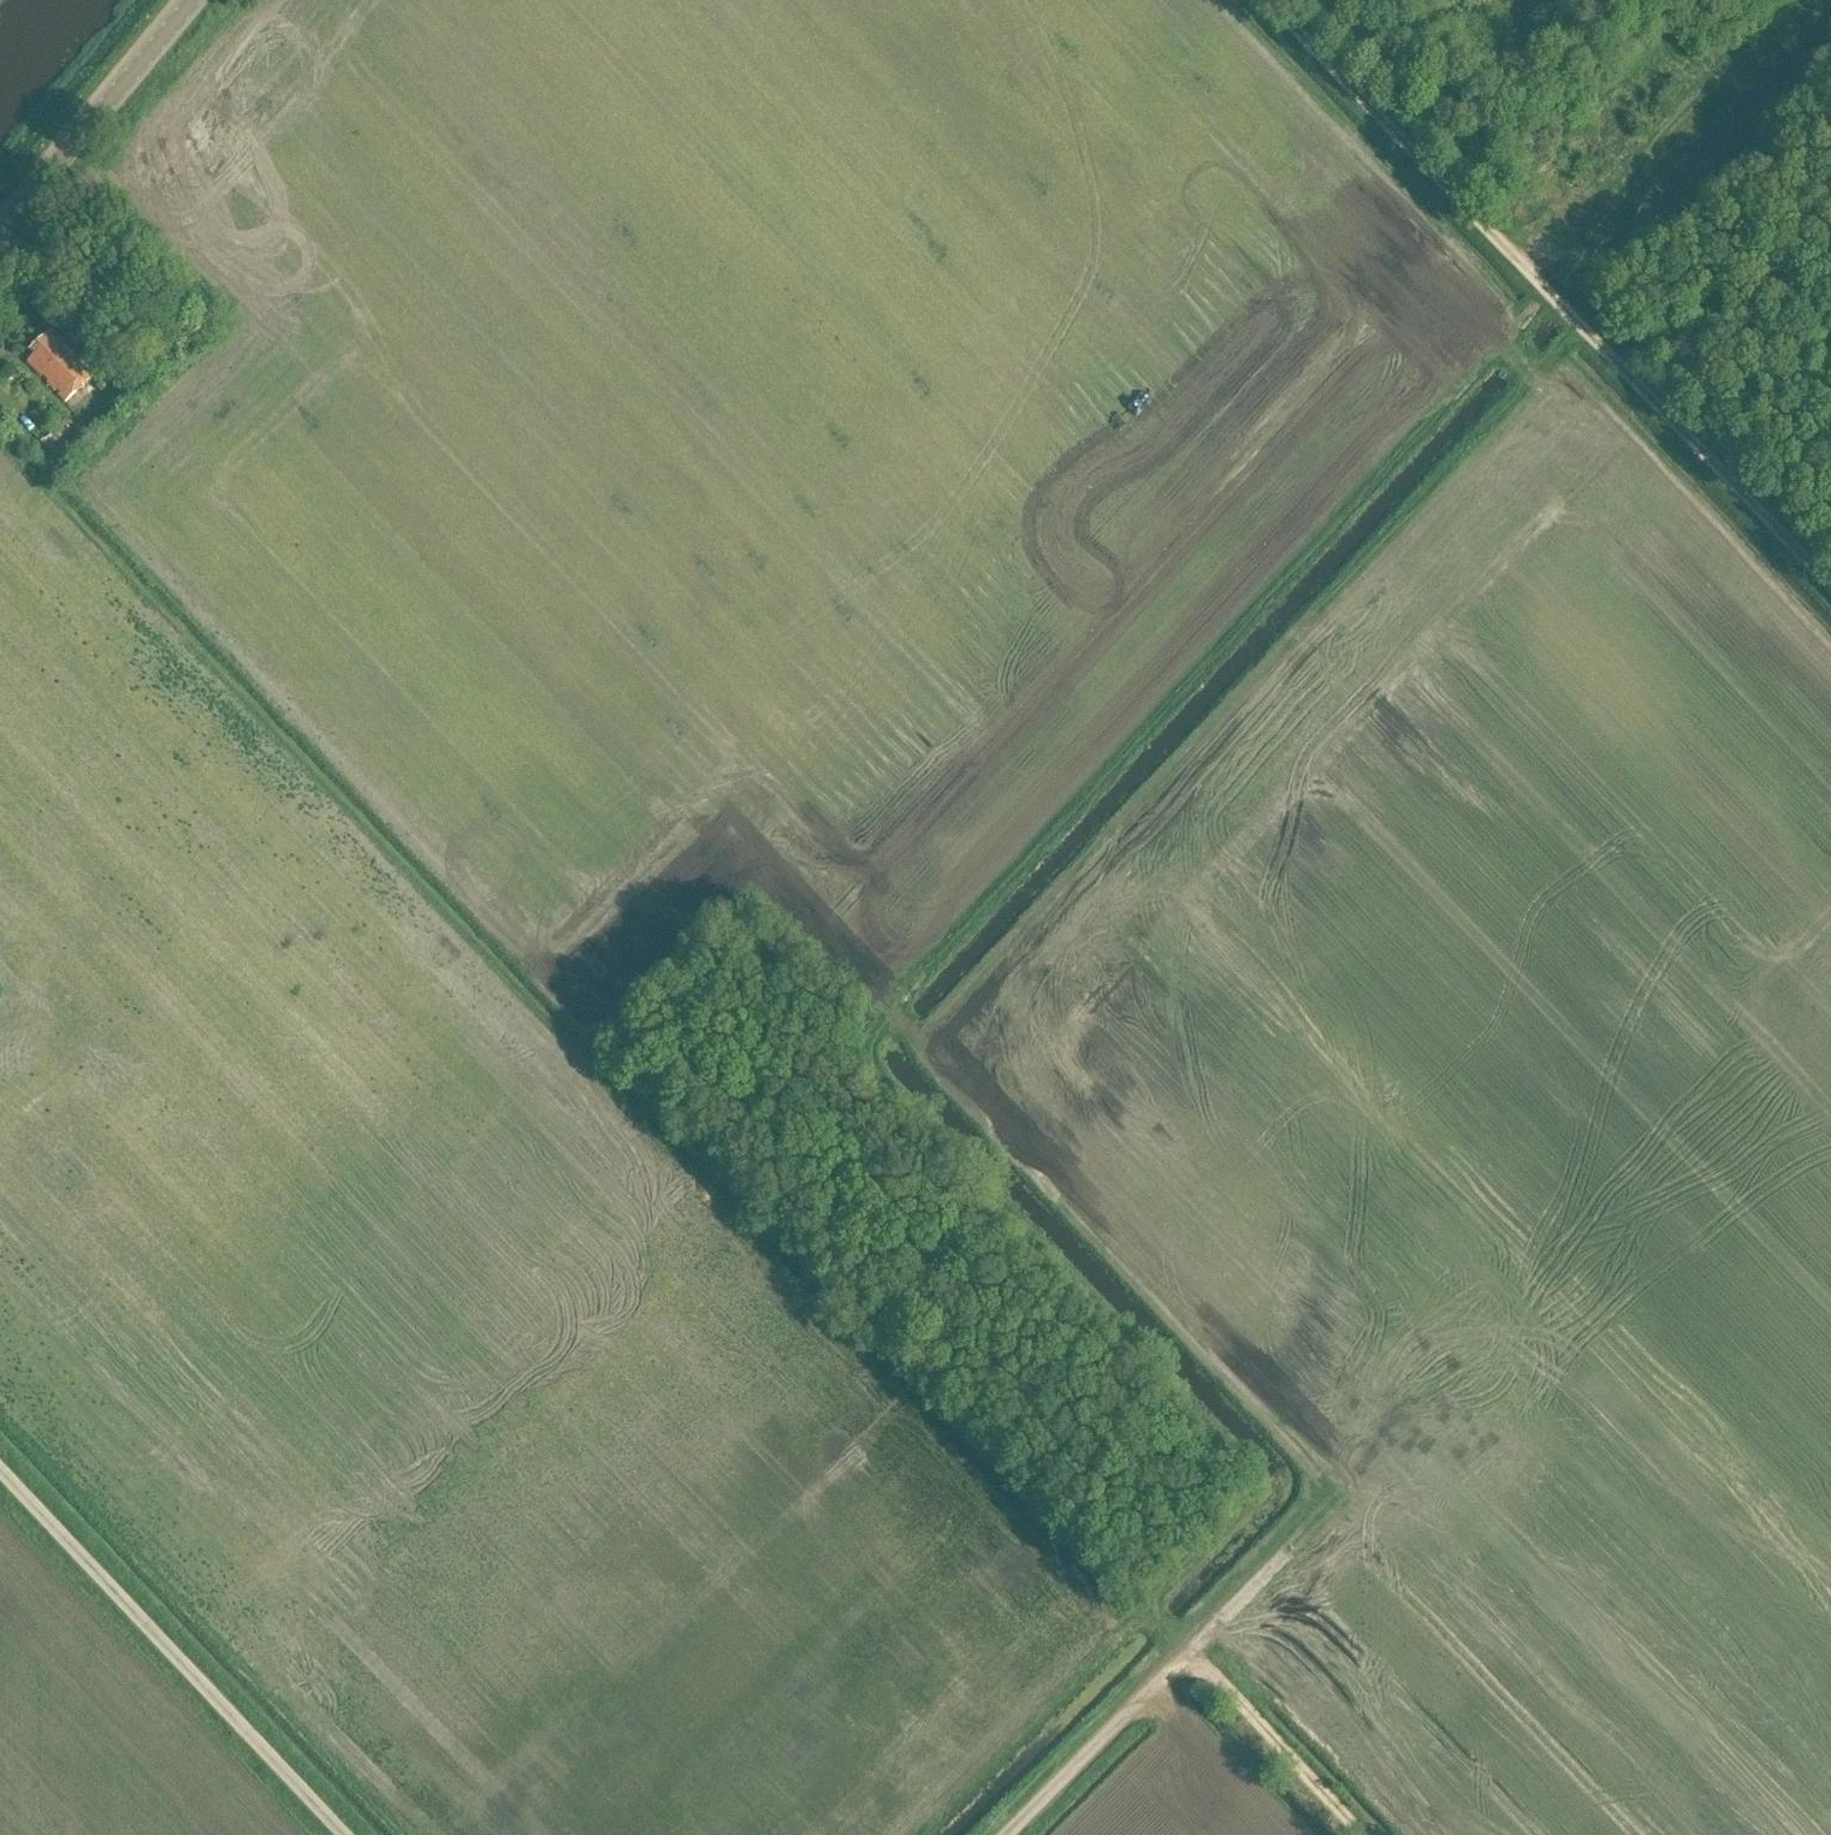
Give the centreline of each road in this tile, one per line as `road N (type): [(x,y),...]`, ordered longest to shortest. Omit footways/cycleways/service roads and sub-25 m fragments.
road 1 (unclassified): [(1830,597),(1252,0)]
road 2 (unclassified): [(337,1834),(0,1473)]
road 3 (tertiary): [(0,239),(202,0)]
road 4 (unclassified): [(1006,1834),(1192,1652)]
road 5 (unclassified): [(1192,1652),(1364,1834)]

